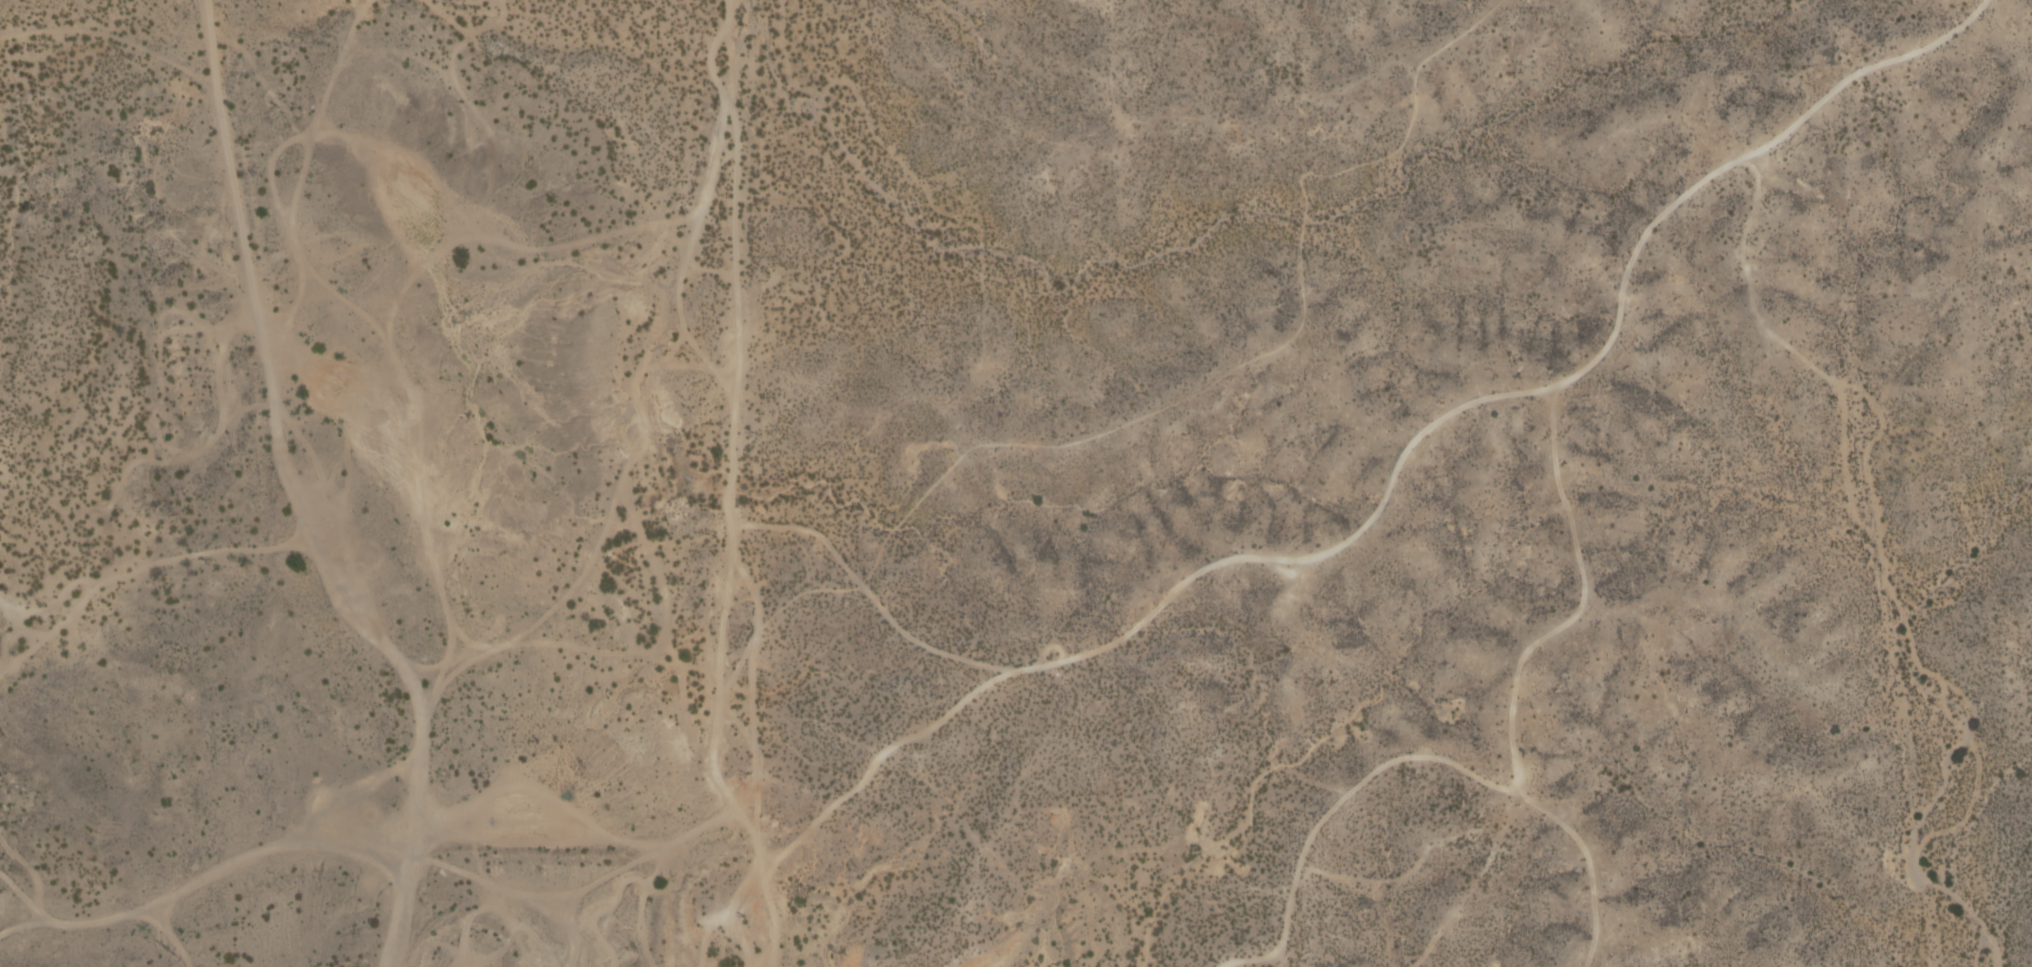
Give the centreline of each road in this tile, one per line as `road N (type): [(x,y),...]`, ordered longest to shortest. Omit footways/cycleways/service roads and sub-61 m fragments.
road 1 (track): [(734,523),(821,536),(893,623),(948,656),(1027,669),(1098,650),(1206,566),(1241,555),(1318,557),(1354,536),(1428,425),(1477,400),(1563,384),(1613,335),(1627,266),(1649,229),(1695,186),(1768,146),(1854,77),(1935,44),(1985,0)]
road 2 (track): [(729,0),(730,557),(752,593),(757,637),(749,861),(765,899),(769,966)]
road 3 (track): [(388,966),(405,922),(399,889),(380,860),(343,845),(295,842),(257,851),(94,922),(50,919),(0,931)]

